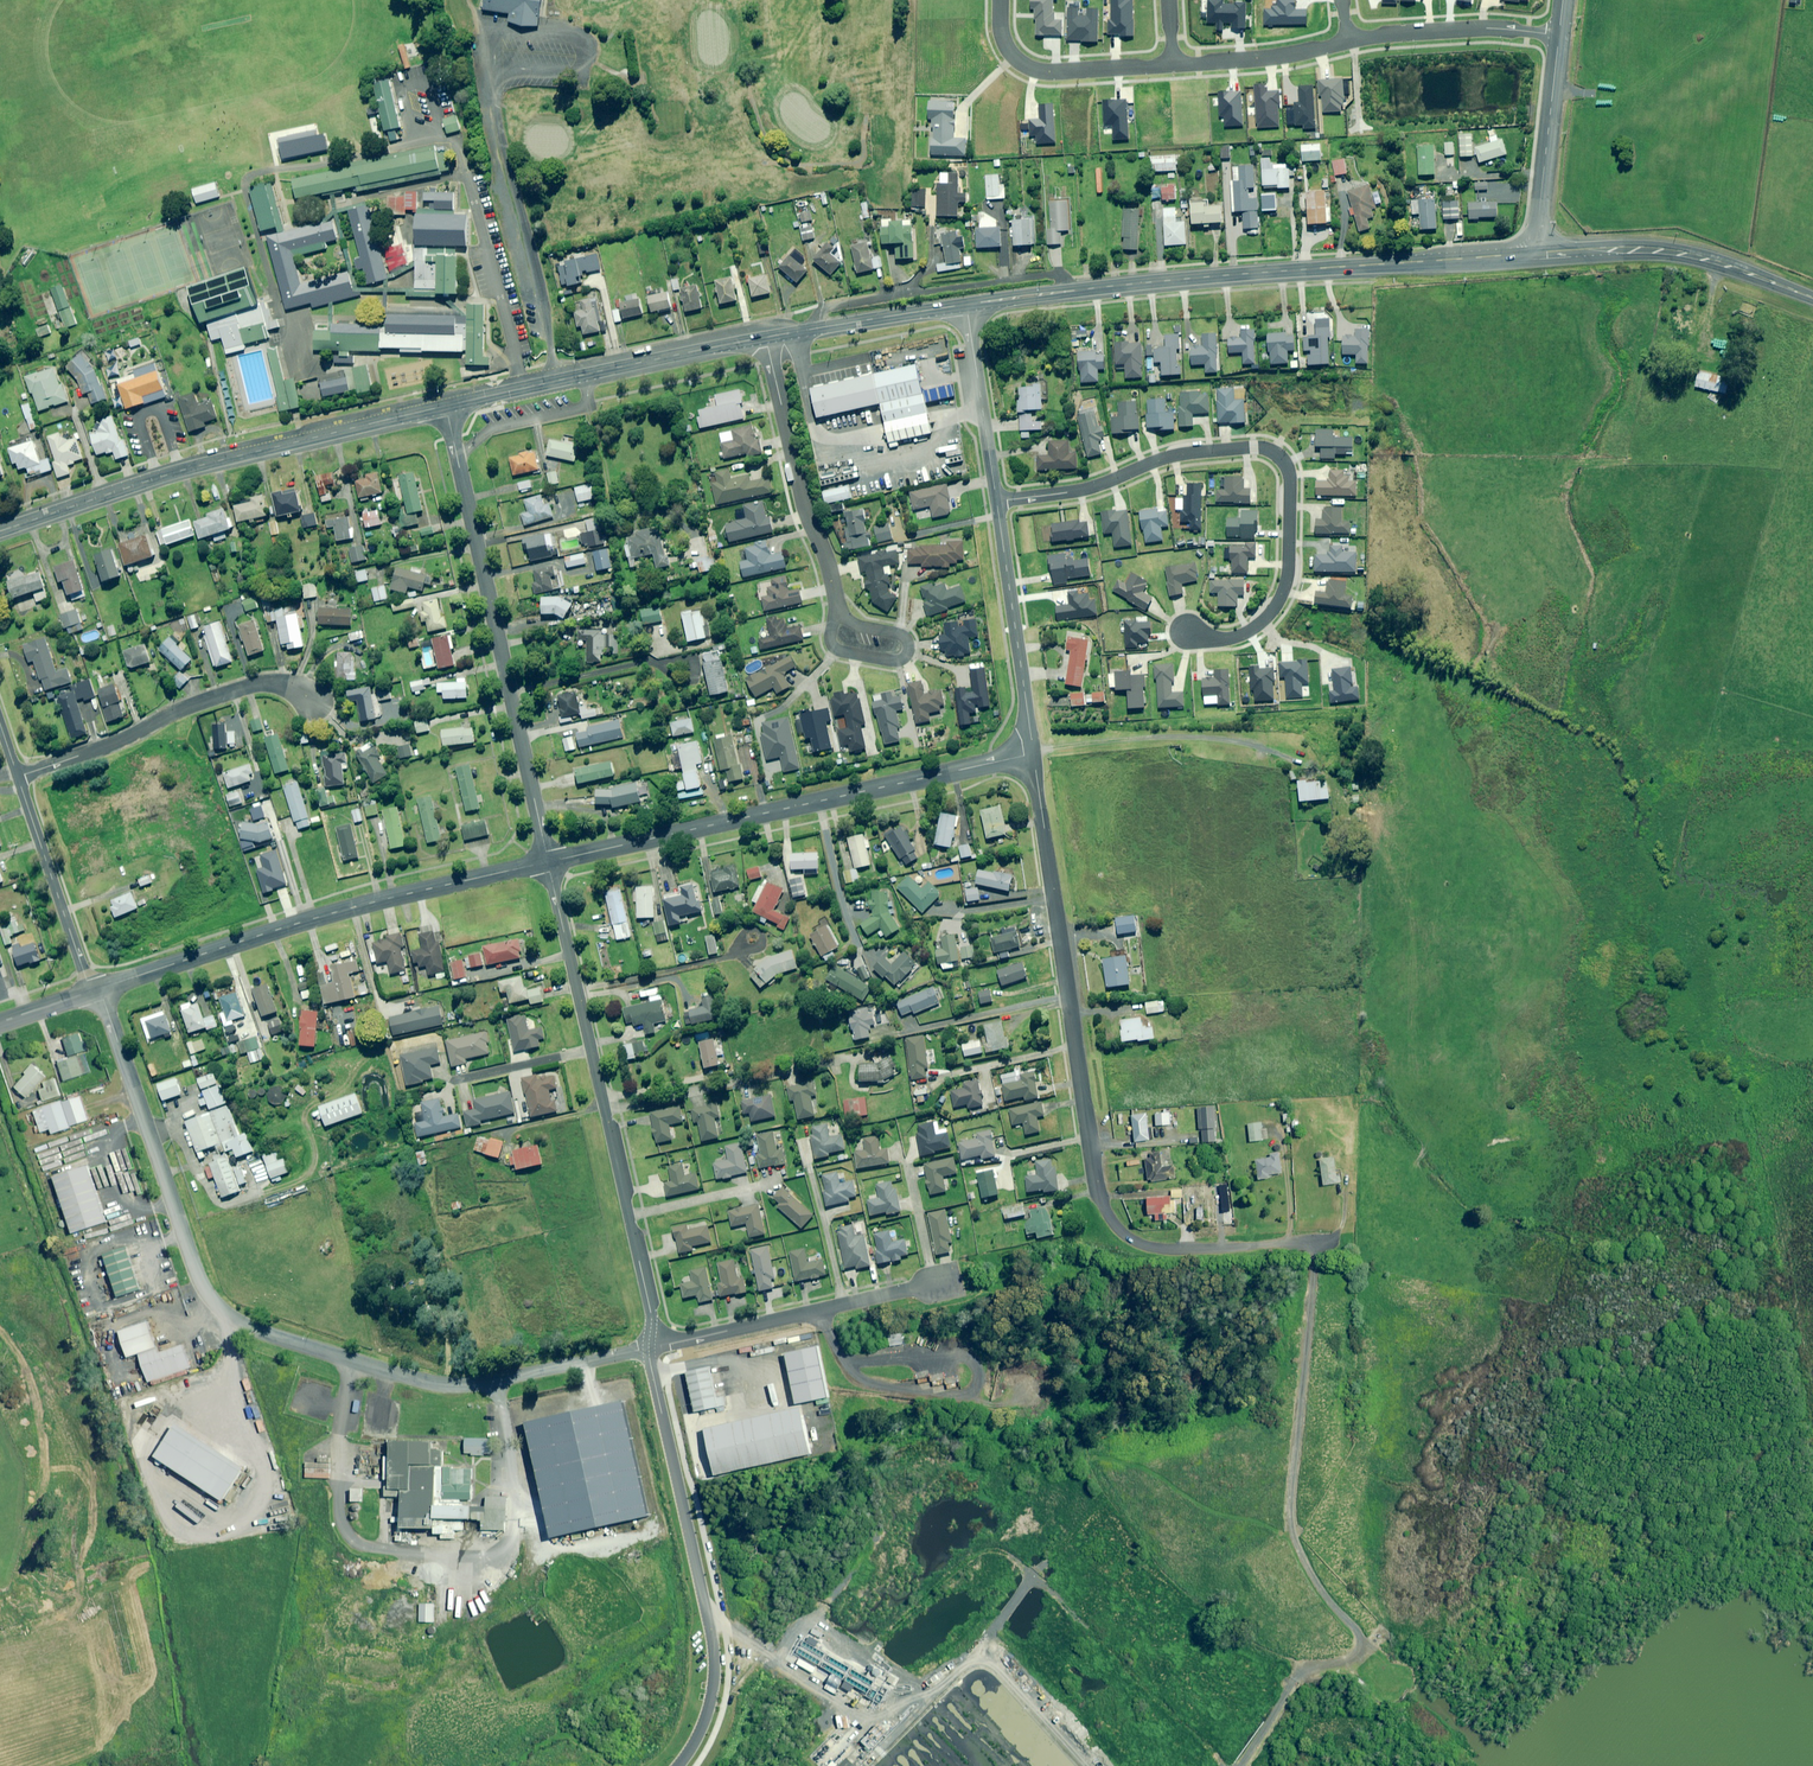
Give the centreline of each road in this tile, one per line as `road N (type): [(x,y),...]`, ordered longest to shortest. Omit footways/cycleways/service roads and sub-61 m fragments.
road 1 (residential): [(651,1347),(478,1384),(439,1384),(235,1319),(195,1264),(94,990)]
road 2 (residential): [(1332,1241),(1162,1249),(1124,1234),(1104,1208),(1035,753)]
road 3 (secondary): [(967,305),(1537,253)]
road 4 (residential): [(997,501),(1076,491),(1179,455),(1273,452),(1292,480),(1286,589),(1253,631),(1218,641),(1188,634)]
road 5 (residential): [(548,863),(1035,753)]
road 6 (residential): [(651,1347),(652,1314),(548,863)]
road 7 (residential): [(94,990),(330,913),(548,863)]
road 8 (residential): [(548,863),(446,407)]
road 9 (secondary): [(0,531),(178,471),(446,407)]
road 10 (track): [(1315,1242),(1291,1521),(1311,1575),(1393,1670)]
road 11 (residential): [(674,1765),(702,1723),(713,1644),(651,1347)]
road 12 (track): [(807,1616),(874,1653),(919,1601),(979,1553),(993,1548),(1035,1570),(1102,1504)]
road 13 (secondary): [(446,407),(767,338)]
road 14 (residential): [(311,699),(274,682),(251,684),(18,776)]
road 15 (residential): [(938,1283),(651,1347)]
road 16 (secondary): [(1537,253),(1667,249),(1812,299)]
road 17 (residential): [(837,610),(799,487),(767,338)]
road 18 (residential): [(1035,753),(997,501)]
road 19 (residential): [(94,990),(18,776)]
road 20 (track): [(770,1656),(861,1556),(881,1502),(872,1475)]
road 21 (residential): [(1558,34),(1537,253)]
road 22 (residential): [(1000,0),(1002,35),(1028,67),(1171,66)]
road 23 (residential): [(1351,42),(1498,28),(1558,34)]
road 24 (secondary): [(767,338),(967,305)]
road 25 (residential): [(997,501),(967,305)]
road 26 (track): [(1239,1765),(1303,1669),(1357,1655),(1365,1644)]
road 27 (residential): [(837,610),(860,626),(902,635),(908,650),(895,660),(845,652),(833,644),(831,631)]
road 28 (residential): [(1171,66),(1351,42)]

